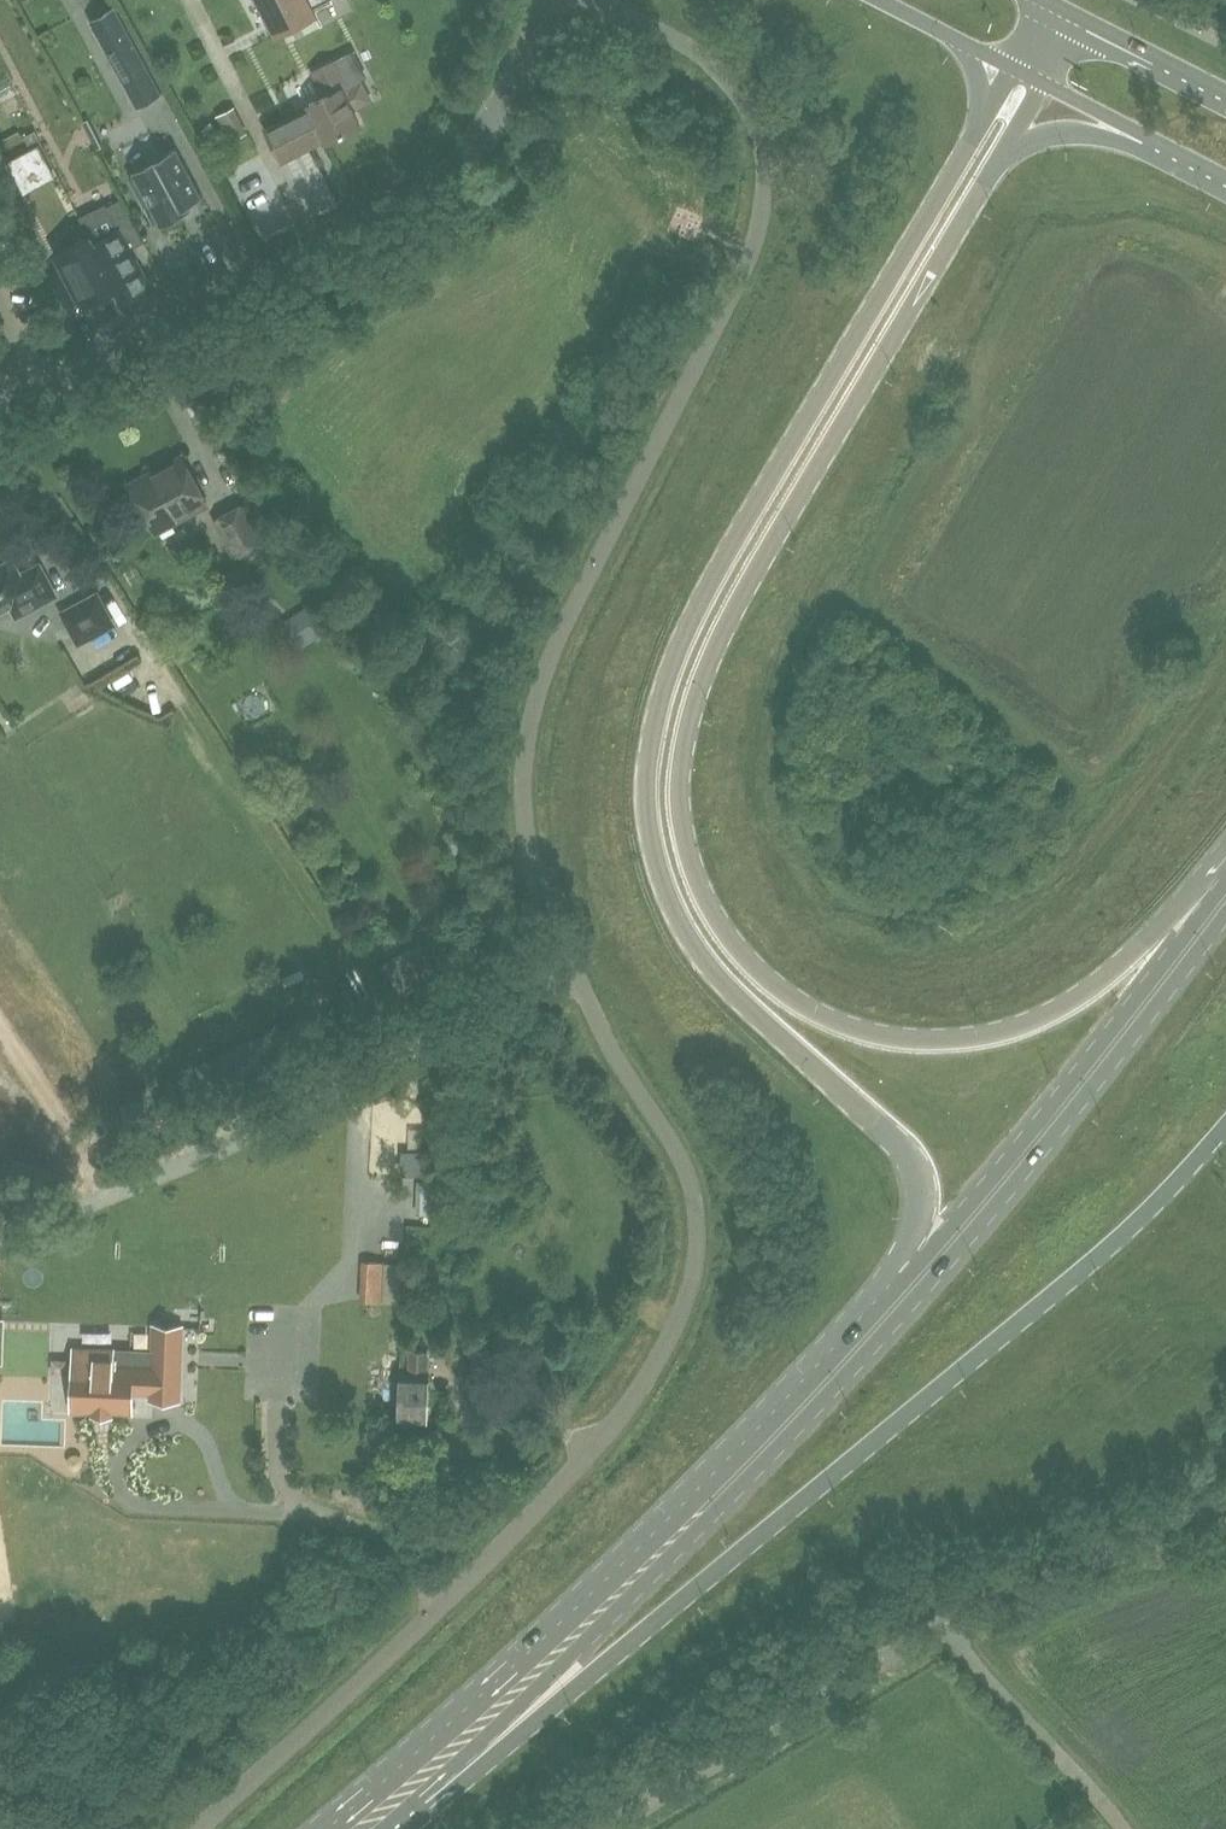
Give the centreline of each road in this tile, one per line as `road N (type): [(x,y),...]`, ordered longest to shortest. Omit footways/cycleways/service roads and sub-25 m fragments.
road 1 (unclassified): [(206,1828),(449,1606),(595,1450),(640,1393),(691,1289),(692,1198),(676,1151),(611,1050),(528,847),(526,742),(566,620),(751,253),(765,187),(762,144),(748,109),(711,62),(596,0)]
road 2 (primary): [(1014,70),(702,591),(671,660),(646,758),(654,865),(687,941),(747,1009),(908,1156),(917,1211),(867,1312)]
road 3 (primary): [(1225,880),(1053,1010),(977,1035),(916,1037),(843,1023),(783,991),(729,936),(690,857),(681,760),(711,655),(999,165)]
road 4 (primary): [(396,1828),(767,1469),(974,1238),(1225,920)]
road 5 (primary): [(402,1828),(1123,1236),(1225,1127)]
road 6 (primary): [(867,1312),(604,1584),(330,1828)]
road 7 (unclassified): [(0,414),(437,185),(485,136),(563,0)]
road 8 (unclassified): [(609,1828),(946,1626),(1225,1514)]
road 9 (primary): [(1225,880),(954,1218),(867,1312)]
road 10 (primary): [(1225,94),(1065,12)]
road 11 (primary): [(999,165),(1052,136),(1150,139)]
road 12 (tertiary): [(877,0),(1014,70)]

